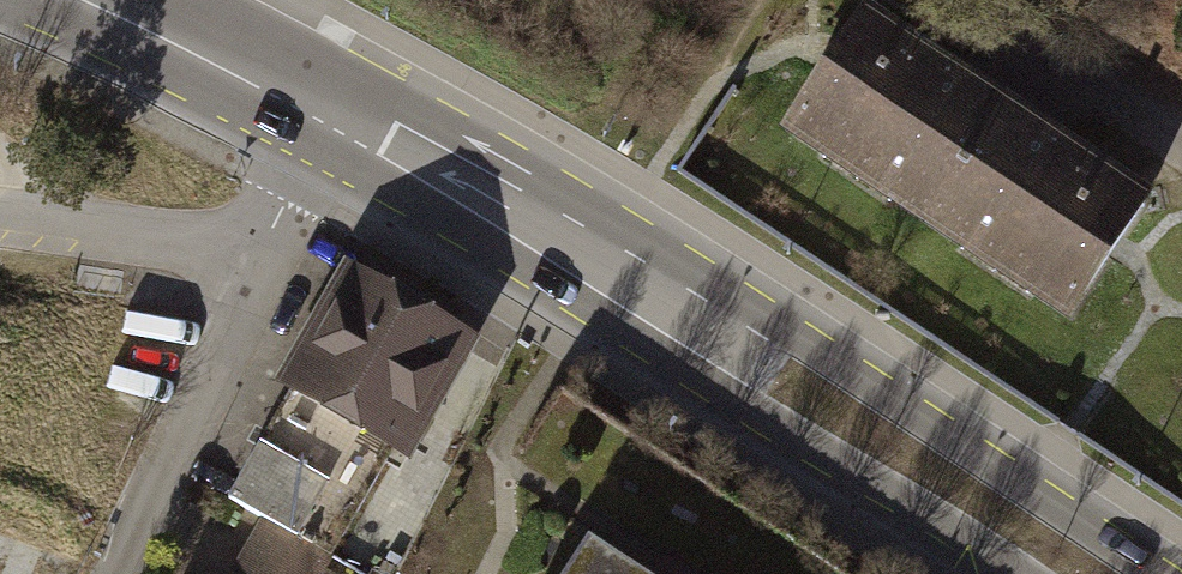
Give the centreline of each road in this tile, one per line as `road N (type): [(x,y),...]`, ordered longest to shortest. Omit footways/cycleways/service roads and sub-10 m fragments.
road 1 (secondary): [(1153,573),(801,342),(679,312)]
road 2 (residential): [(102,573),(341,109)]
road 3 (secondary): [(679,312),(758,410),(1017,573)]
road 4 (secondary): [(679,312),(341,109)]
road 5 (secondary): [(341,109),(88,0)]

